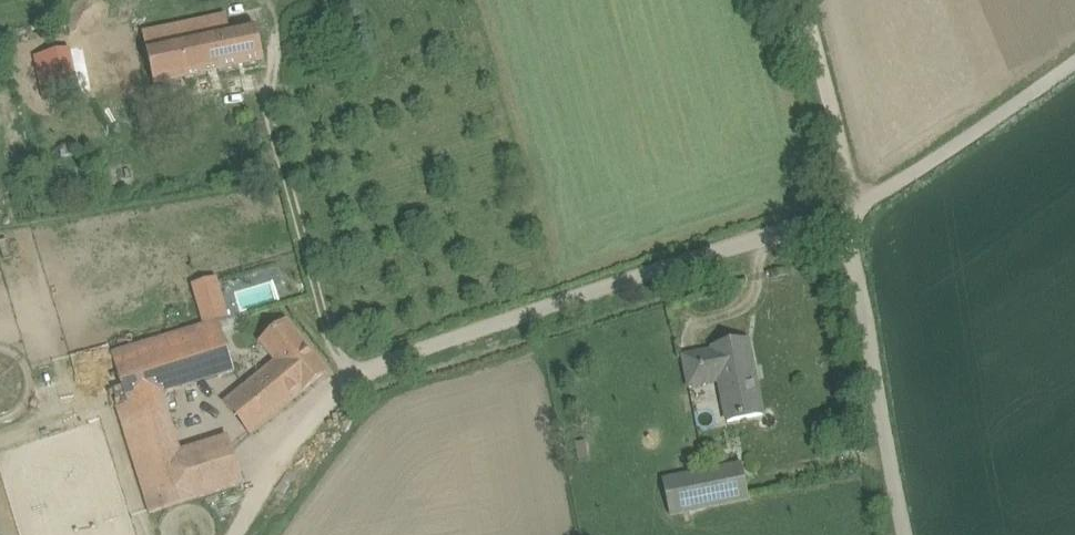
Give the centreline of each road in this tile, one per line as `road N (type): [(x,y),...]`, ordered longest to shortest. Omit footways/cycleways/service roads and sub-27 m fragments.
road 1 (track): [(1074,65),(969,141),(799,235),(350,383),(252,534)]
road 2 (track): [(813,0),(848,142),(847,232),(903,534)]
road 3 (track): [(350,383),(276,103)]

